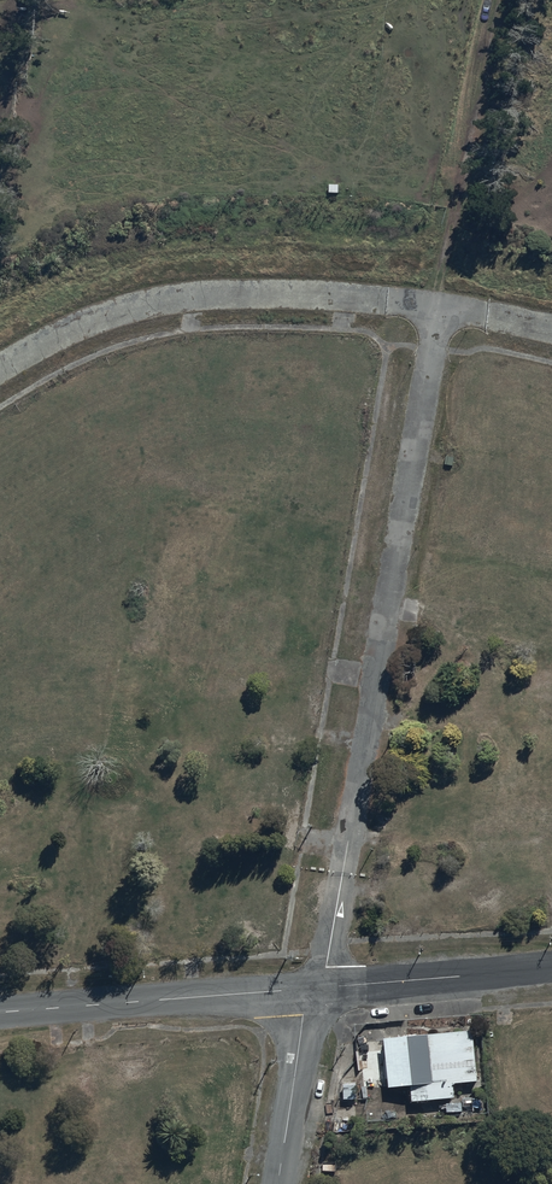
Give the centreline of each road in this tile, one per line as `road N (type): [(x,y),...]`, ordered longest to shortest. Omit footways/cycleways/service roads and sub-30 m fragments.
road 1 (residential): [(317,989),(440,306)]
road 2 (residential): [(0,369),(72,328),(154,300),(307,295),(440,306)]
road 3 (tertiary): [(0,1013),(317,989)]
road 4 (residential): [(440,306),(492,0)]
road 5 (residential): [(317,989),(551,968)]
road 6 (tertiary): [(317,989),(305,1016),(278,1183)]

